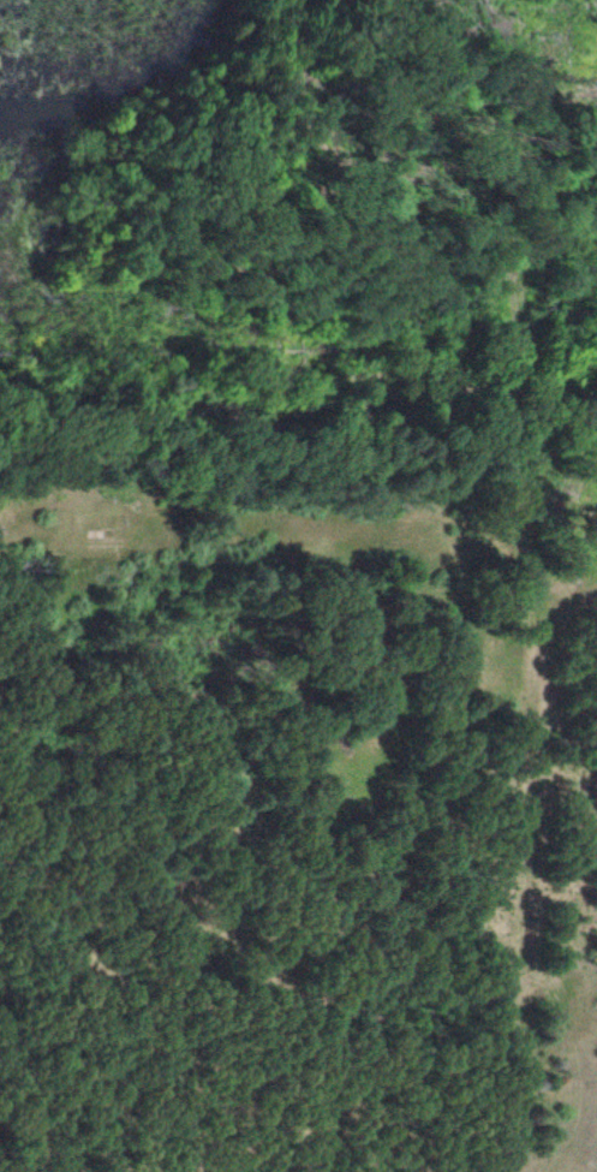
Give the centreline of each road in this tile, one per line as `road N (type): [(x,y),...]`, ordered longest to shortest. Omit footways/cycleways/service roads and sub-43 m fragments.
road 1 (track): [(510,1171),(526,607),(494,523),(450,504),(348,495),(58,492)]

